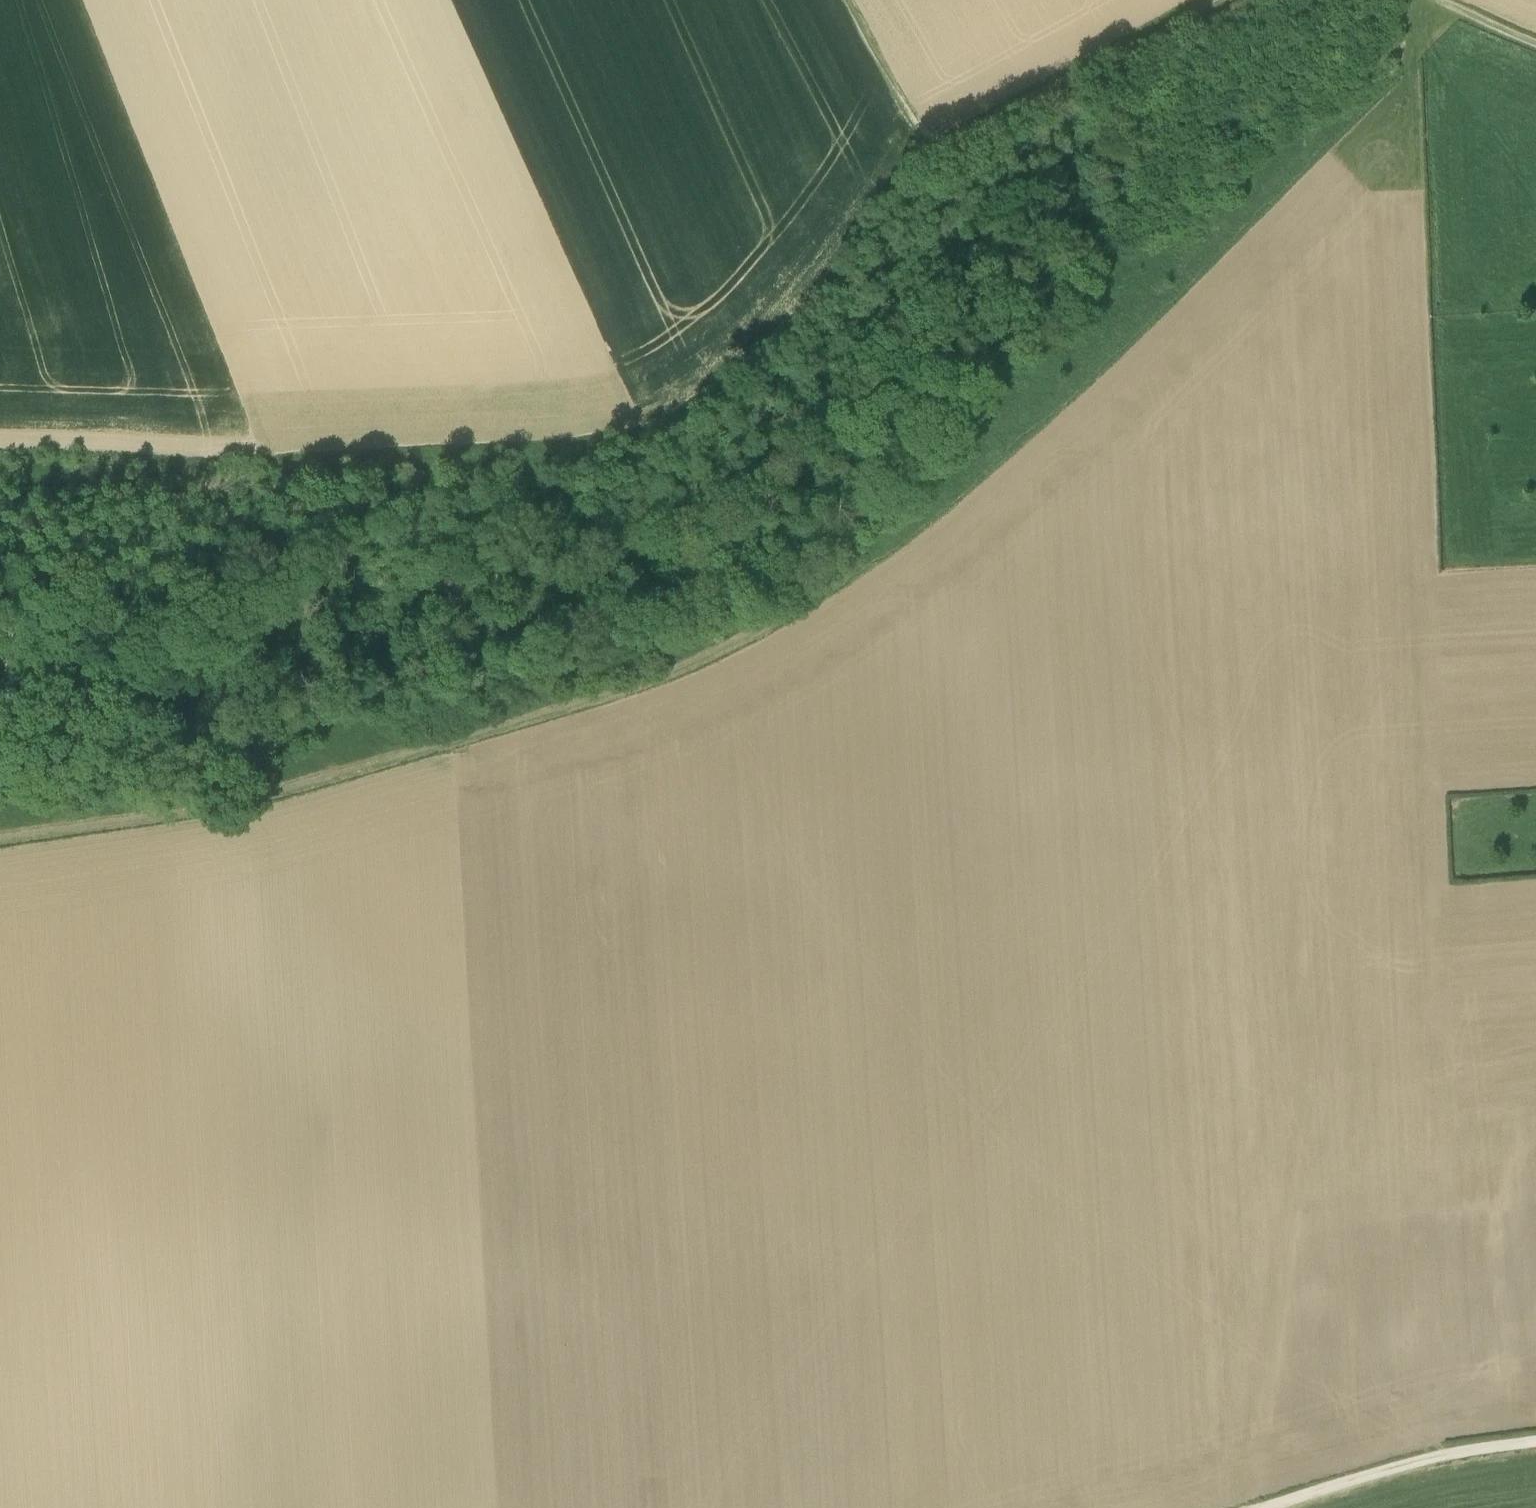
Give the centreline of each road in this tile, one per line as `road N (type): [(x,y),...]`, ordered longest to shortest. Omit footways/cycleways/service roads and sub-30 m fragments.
road 1 (track): [(1259,1507),(1415,1461),(1535,1441)]

